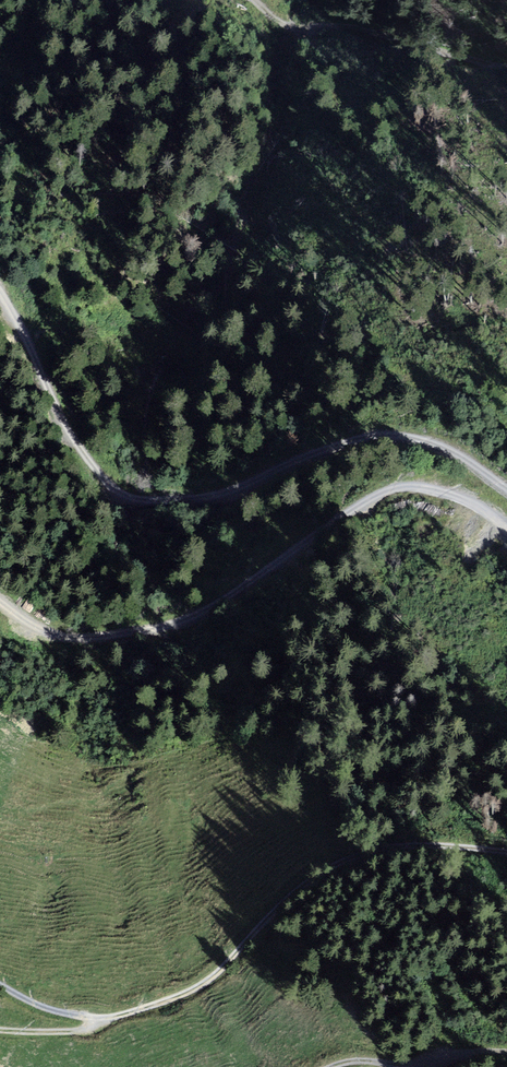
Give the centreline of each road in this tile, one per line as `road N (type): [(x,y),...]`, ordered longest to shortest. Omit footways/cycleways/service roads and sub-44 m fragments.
road 1 (track): [(506,850),(371,850),(305,881),(218,971),(179,997),(69,1032),(0,1030)]
road 2 (track): [(0,601),(58,634),(158,630),(233,600),(390,489),(459,498),(506,525)]
road 3 (track): [(0,294),(95,471),(149,503),(235,495)]
road 4 (track): [(506,490),(443,446),(376,435),(235,495)]

